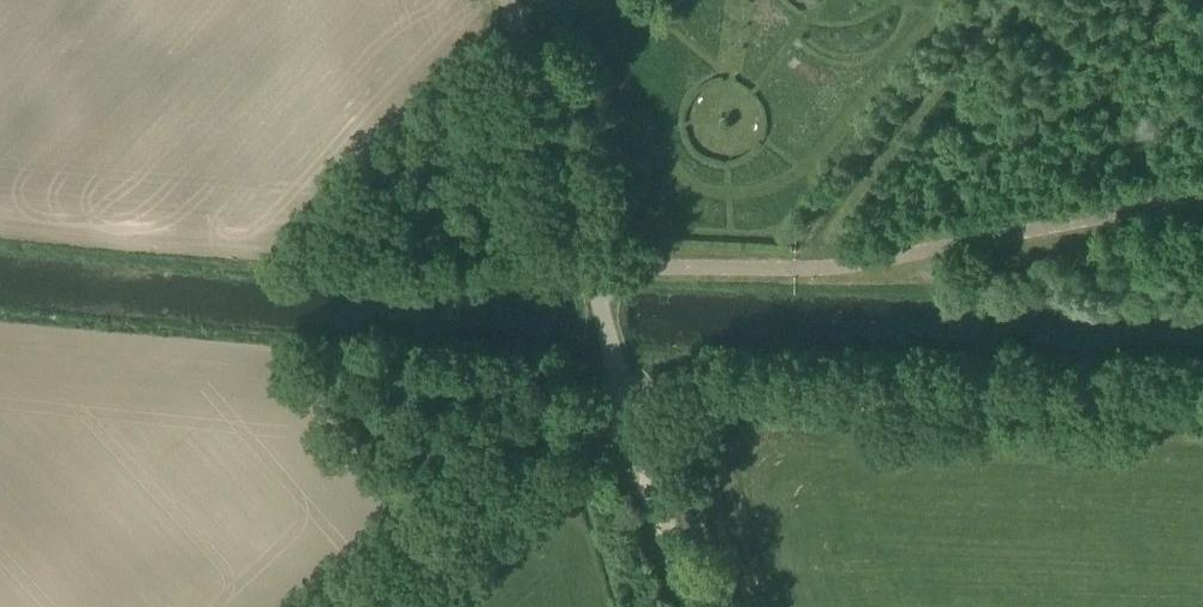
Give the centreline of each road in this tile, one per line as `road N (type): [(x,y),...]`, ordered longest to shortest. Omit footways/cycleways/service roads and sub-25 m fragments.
road 1 (unclassified): [(1202,415),(675,400),(630,408)]
road 2 (unclassified): [(630,408),(513,0)]
road 3 (unclassified): [(387,606),(564,440),(630,408)]
road 4 (track): [(630,408),(692,606)]

